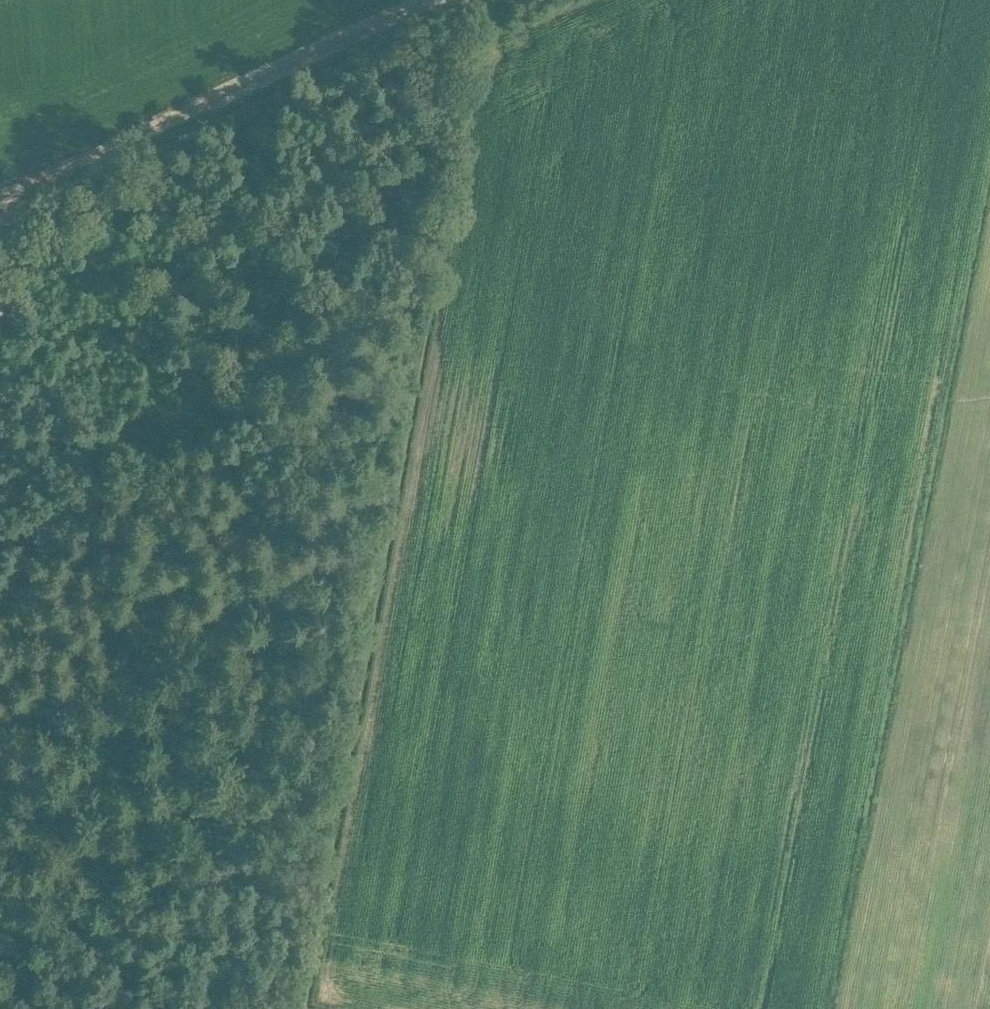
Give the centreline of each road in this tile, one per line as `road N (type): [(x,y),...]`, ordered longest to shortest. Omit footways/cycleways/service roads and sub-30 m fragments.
road 1 (track): [(18,192),(433,0)]

